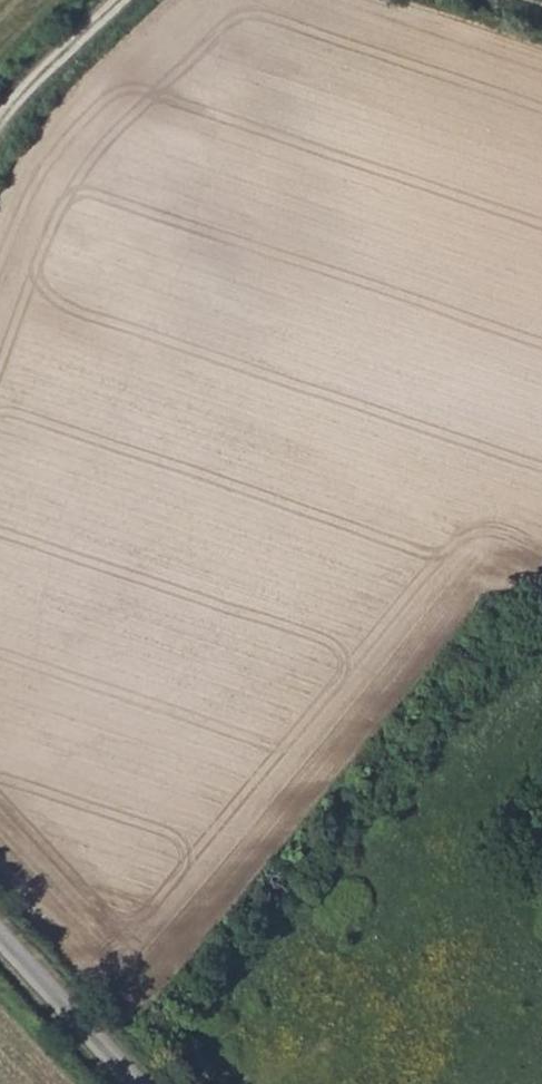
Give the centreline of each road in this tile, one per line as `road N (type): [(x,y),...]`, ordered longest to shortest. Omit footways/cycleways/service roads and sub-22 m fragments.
road 1 (unclassified): [(136,1083),(0,935)]
road 2 (track): [(0,122),(121,0)]

